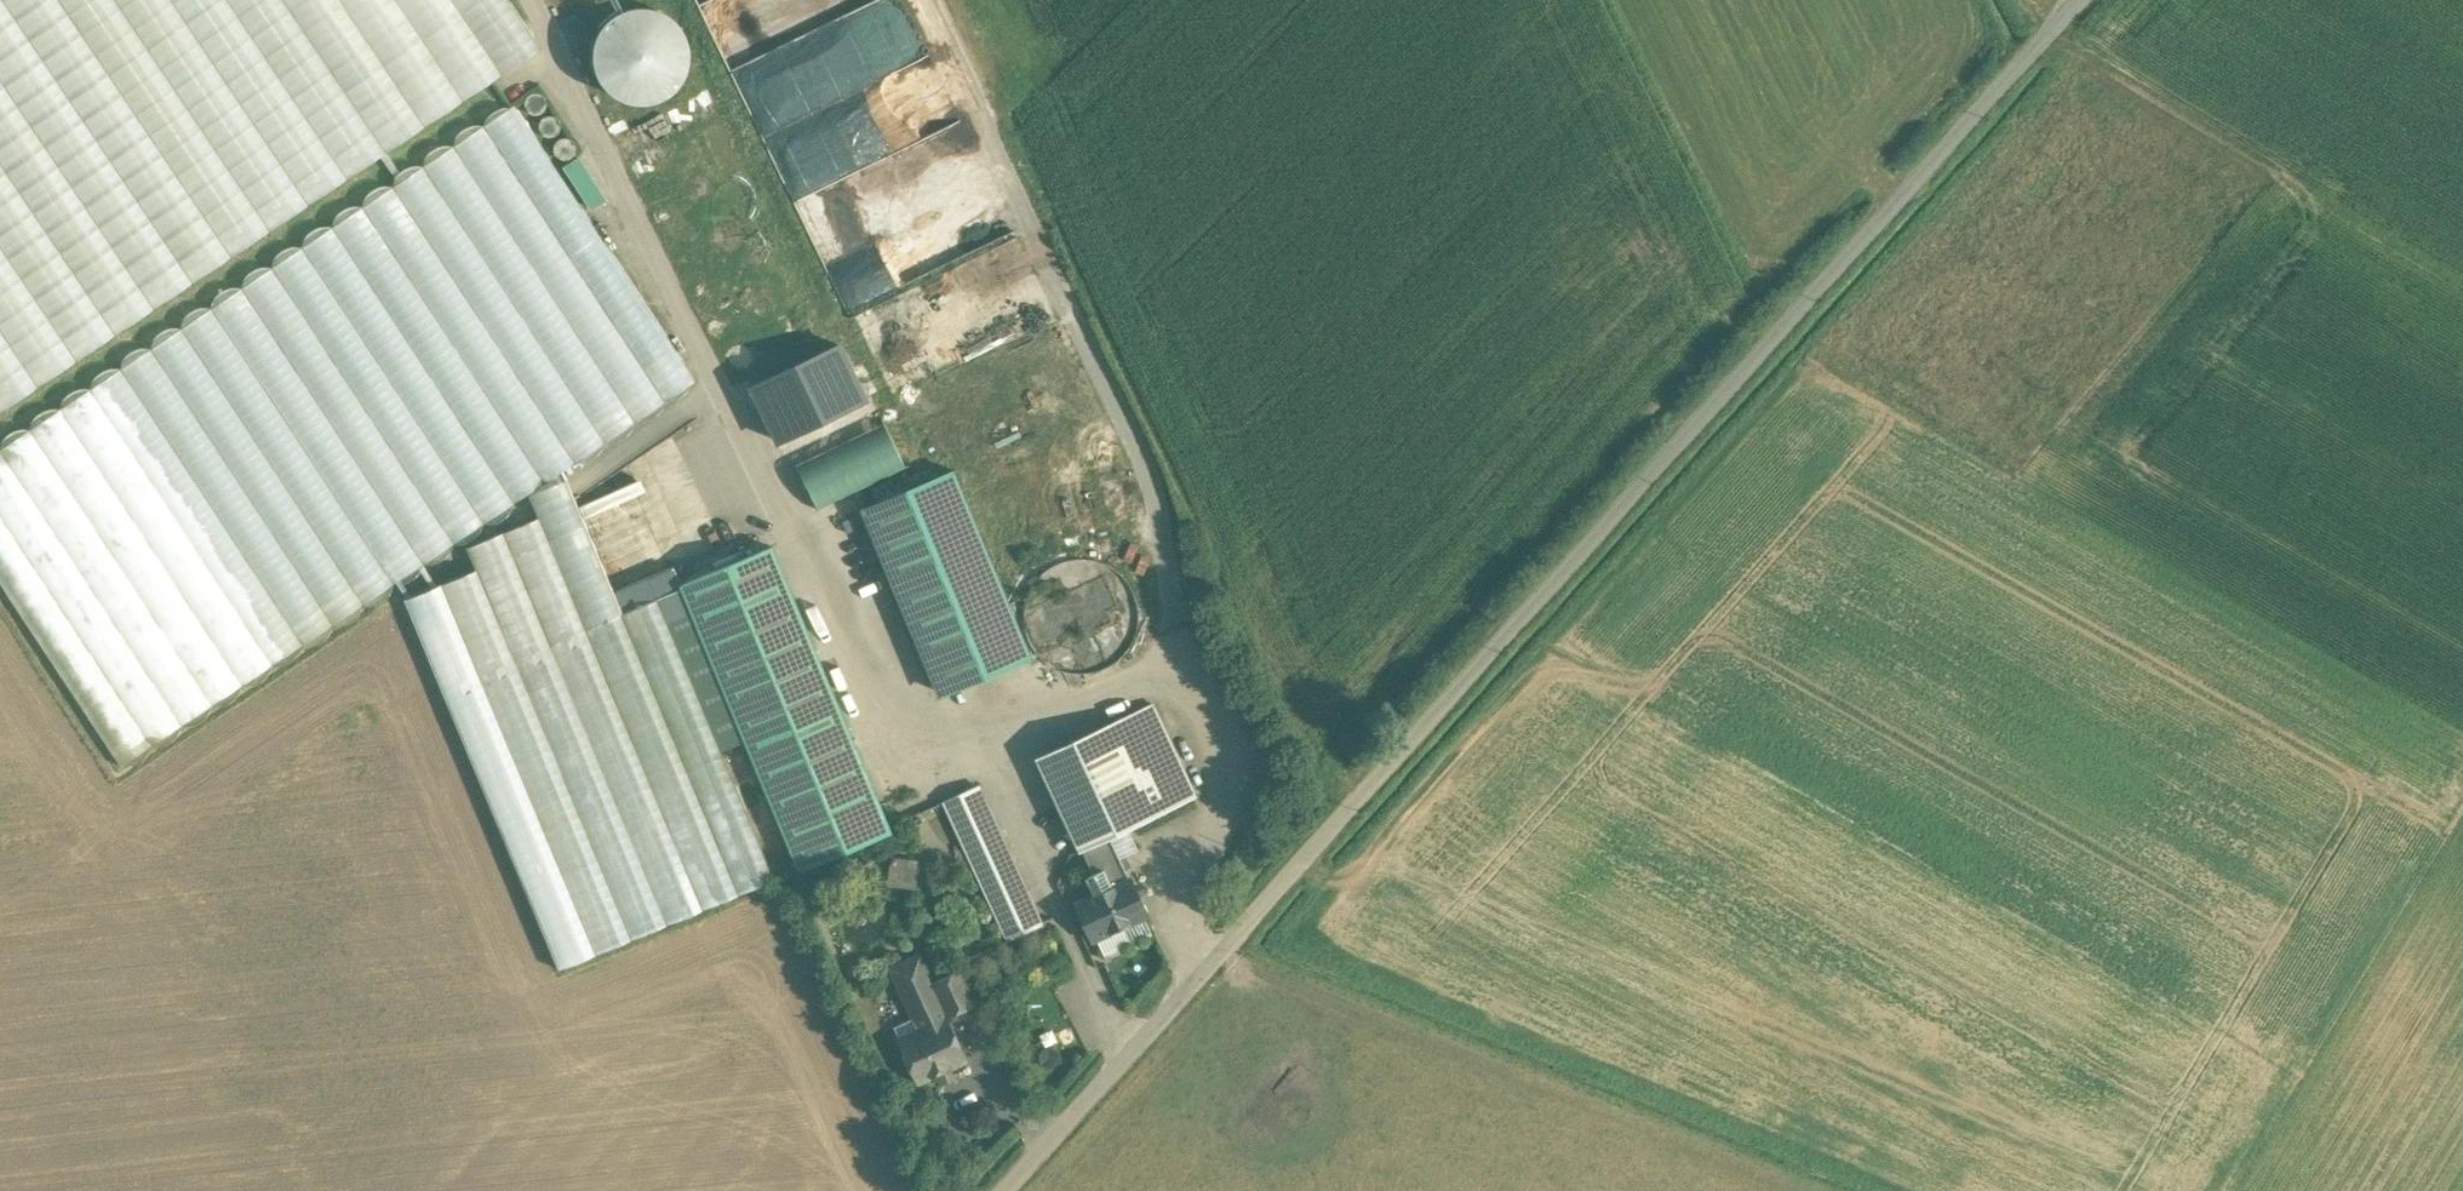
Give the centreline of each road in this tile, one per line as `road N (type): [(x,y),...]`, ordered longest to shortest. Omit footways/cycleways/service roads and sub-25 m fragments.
road 1 (unclassified): [(1002,1190),(2081,0)]

